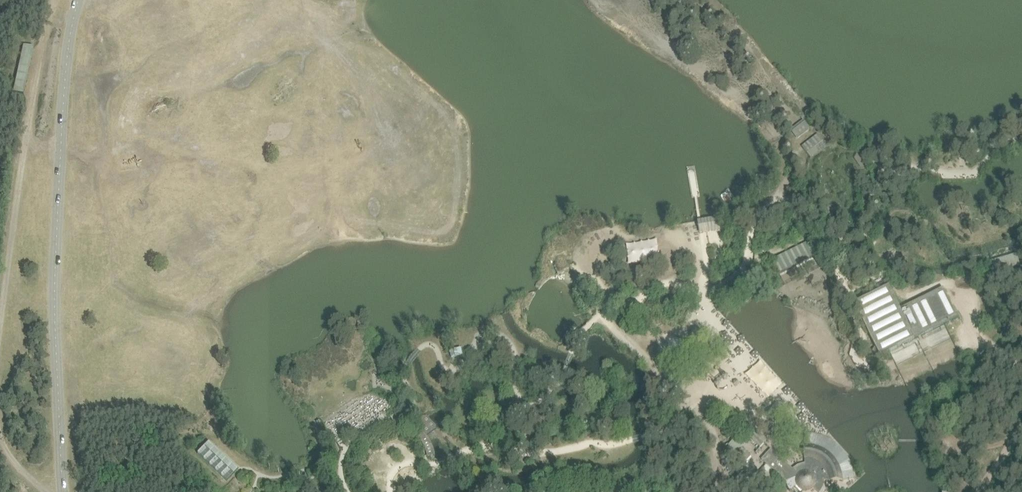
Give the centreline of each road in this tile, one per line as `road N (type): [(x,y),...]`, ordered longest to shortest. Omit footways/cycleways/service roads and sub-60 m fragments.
road 1 (track): [(0,326),(35,77),(53,14)]
road 2 (track): [(1021,371),(983,342),(953,280),(1021,270)]

